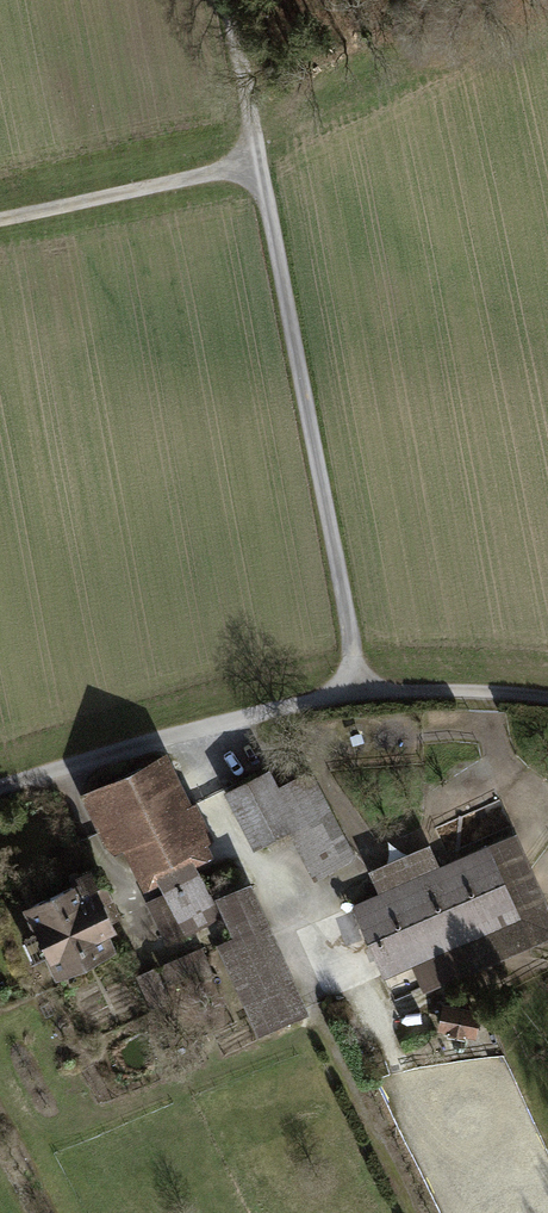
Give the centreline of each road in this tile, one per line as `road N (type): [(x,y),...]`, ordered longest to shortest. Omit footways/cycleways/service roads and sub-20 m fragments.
road 1 (track): [(231,0),(359,690)]
road 2 (track): [(0,783),(258,710),(359,690)]
road 3 (track): [(261,164),(0,217)]
road 4 (track): [(182,731),(233,845),(294,903)]
road 5 (track): [(359,690),(547,695)]

